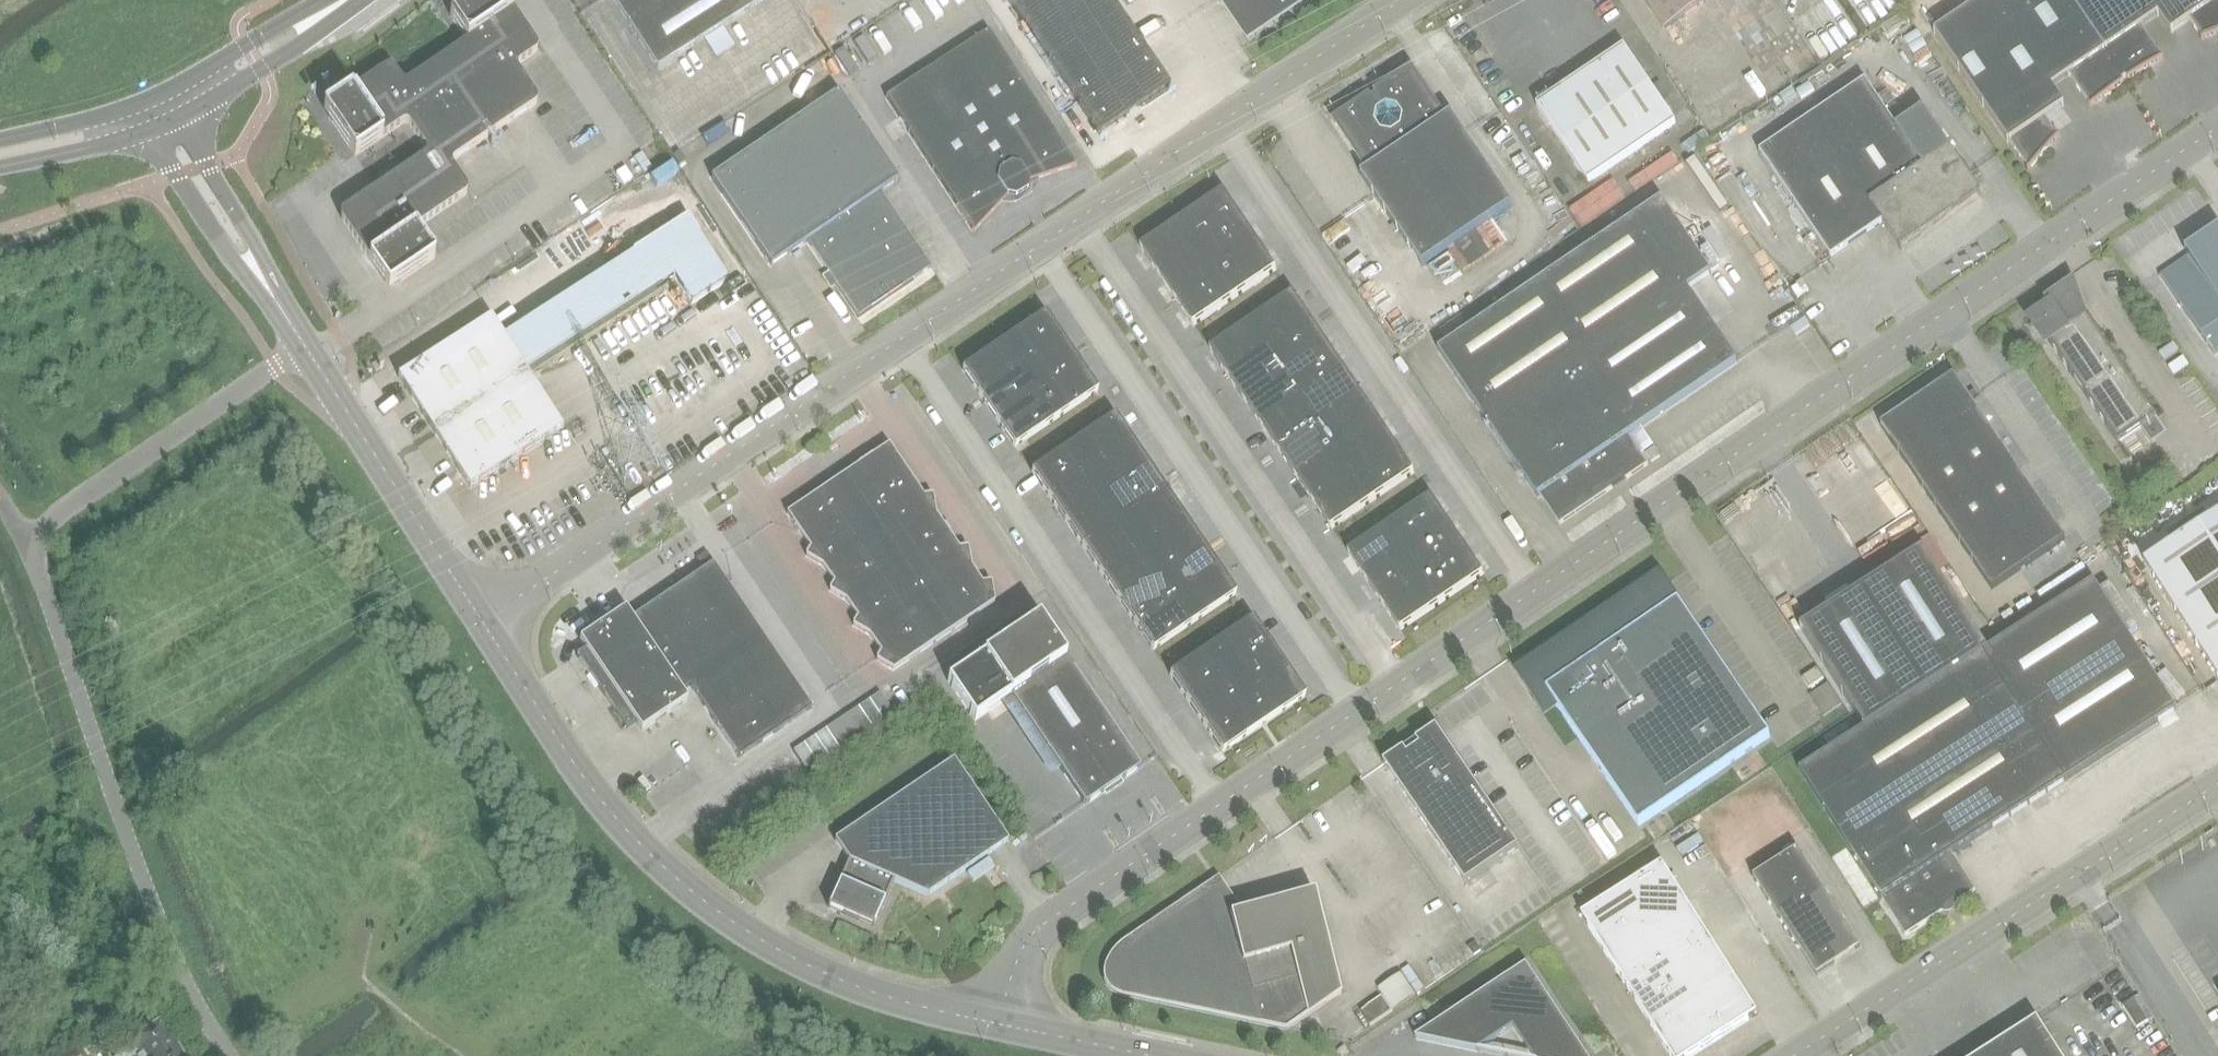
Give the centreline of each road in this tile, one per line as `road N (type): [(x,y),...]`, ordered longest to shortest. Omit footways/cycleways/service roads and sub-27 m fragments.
road 1 (unclassified): [(998,1023),(1027,953),(1060,920),(2217,131)]
road 2 (unclassified): [(480,619),(1406,0)]
road 3 (unclassified): [(228,1055),(155,918),(38,578),(37,551),(69,507),(305,353)]
road 4 (unclassified): [(998,1023),(832,978),(711,910),(656,864),(561,746),(480,619)]
road 5 (unclassified): [(1802,1055),(2217,789)]
road 6 (unclassified): [(480,619),(305,353)]
road 7 (unclassified): [(154,127),(227,261),(305,353)]
road 8 (unclassified): [(305,353),(180,117)]
road 9 (secondary): [(180,117),(261,71),(350,0)]
road 10 (secondary): [(328,0),(154,94)]
road 11 (secondary): [(154,94),(0,140)]
road 12 (secondary): [(0,169),(154,127)]
road 13 (unclassified): [(1152,1055),(998,1023)]

